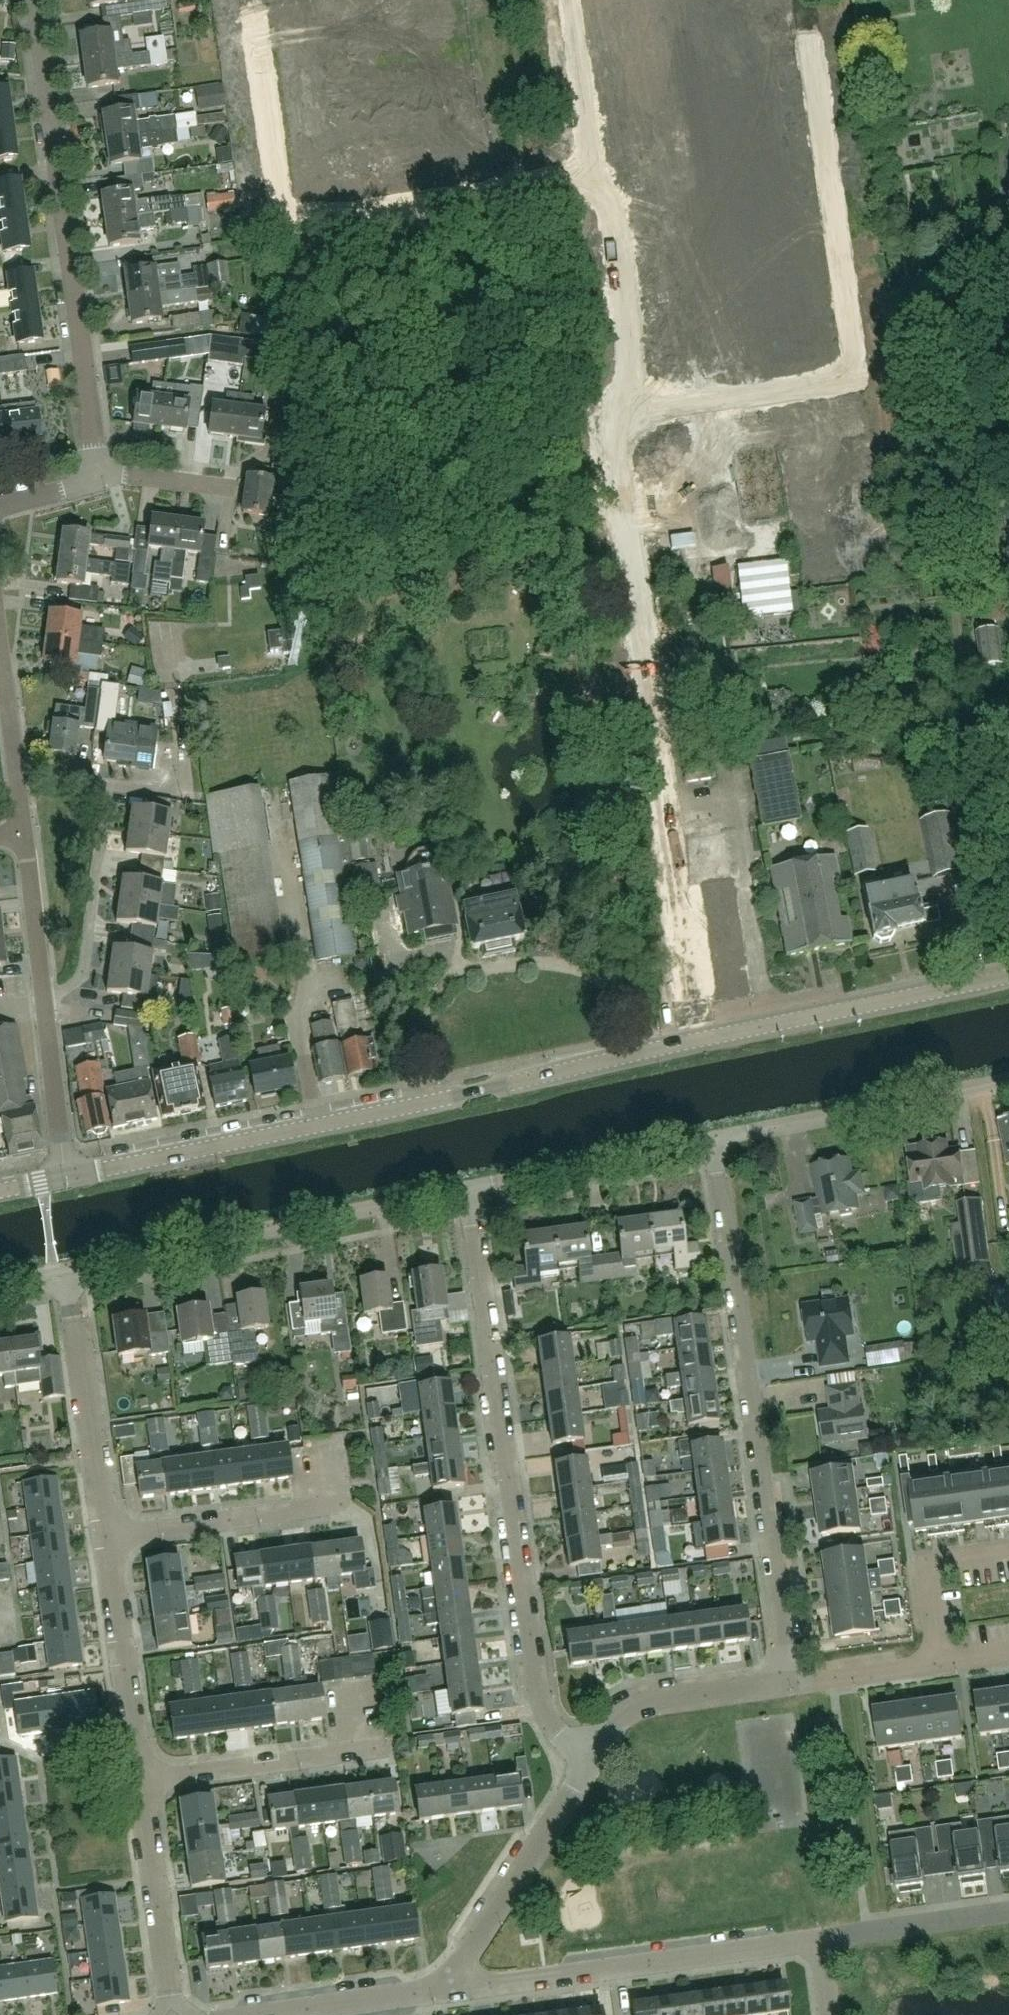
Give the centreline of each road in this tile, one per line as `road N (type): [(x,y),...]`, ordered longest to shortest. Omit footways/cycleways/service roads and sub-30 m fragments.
road 1 (tertiary): [(65,1179),(691,1042)]
road 2 (residential): [(626,422),(614,464),(691,1042)]
road 3 (residential): [(626,422),(659,409),(854,380),(801,0)]
road 4 (residential): [(589,1761),(546,1718),(539,1694),(466,1190)]
road 5 (residential): [(781,1685),(714,1138)]
road 6 (residential): [(248,0),(283,217),(595,178)]
road 7 (track): [(897,280),(971,741),(1008,737)]
road 8 (residential): [(96,473),(34,0)]
road 9 (residential): [(66,1270),(466,1190)]
road 10 (residential): [(818,1945),(461,1990)]
road 11 (tertiary): [(691,1042),(1008,975)]
road 12 (residential): [(714,1138),(1008,1081)]
road 13 (residential): [(104,1538),(66,1270)]
road 14 (residential): [(461,1990),(459,1969),(589,1761)]
road 15 (residential): [(466,1190),(714,1138)]
road 16 (residential): [(595,178),(627,379),(626,422)]
road 17 (residential): [(43,1007),(86,975),(107,784)]
road 18 (residential): [(104,1538),(347,1503)]
road 19 (residential): [(138,1780),(104,1538)]
road 20 (residential): [(138,1780),(373,1749)]
road 21 (track): [(1008,975),(971,741)]
road 22 (residential): [(171,2014),(138,1780)]
road 23 (residential): [(107,784),(163,791),(184,761),(176,665),(216,662)]
road 24 (residential): [(589,1761),(616,1717),(648,1704),(781,1685)]
road 25 (residential): [(1008,1915),(818,1945)]
road 26 (residential): [(282,2014),(461,1990)]
road 27 (residential): [(571,0),(595,178)]
road 28 (residential): [(43,1007),(20,831)]
road 29 (residential): [(65,1179),(43,1007)]
road 30 (residential): [(1008,1550),(956,1556),(935,1569),(928,1587),(938,1659)]
road 31 (residential): [(938,1659),(781,1685)]
road 32 (residential): [(96,473),(235,488)]

